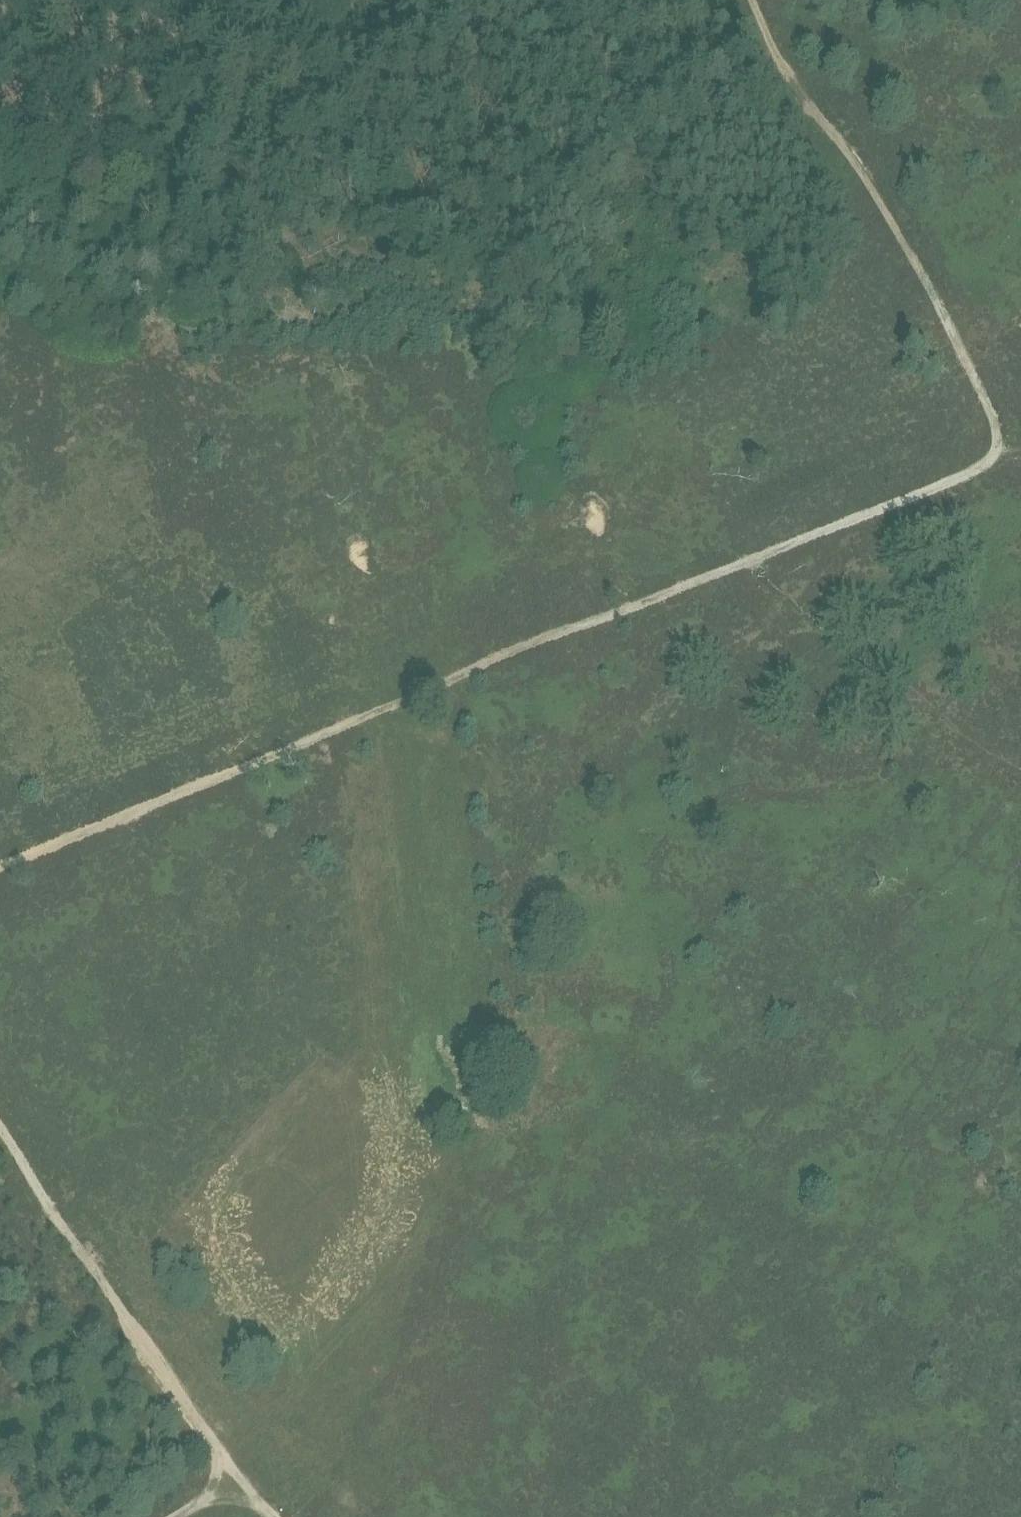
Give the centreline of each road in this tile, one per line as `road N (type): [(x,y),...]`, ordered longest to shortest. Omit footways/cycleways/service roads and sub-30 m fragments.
road 1 (track): [(752,0),(814,124),(879,195),(938,296),(1004,421),(999,453),(0,865)]

